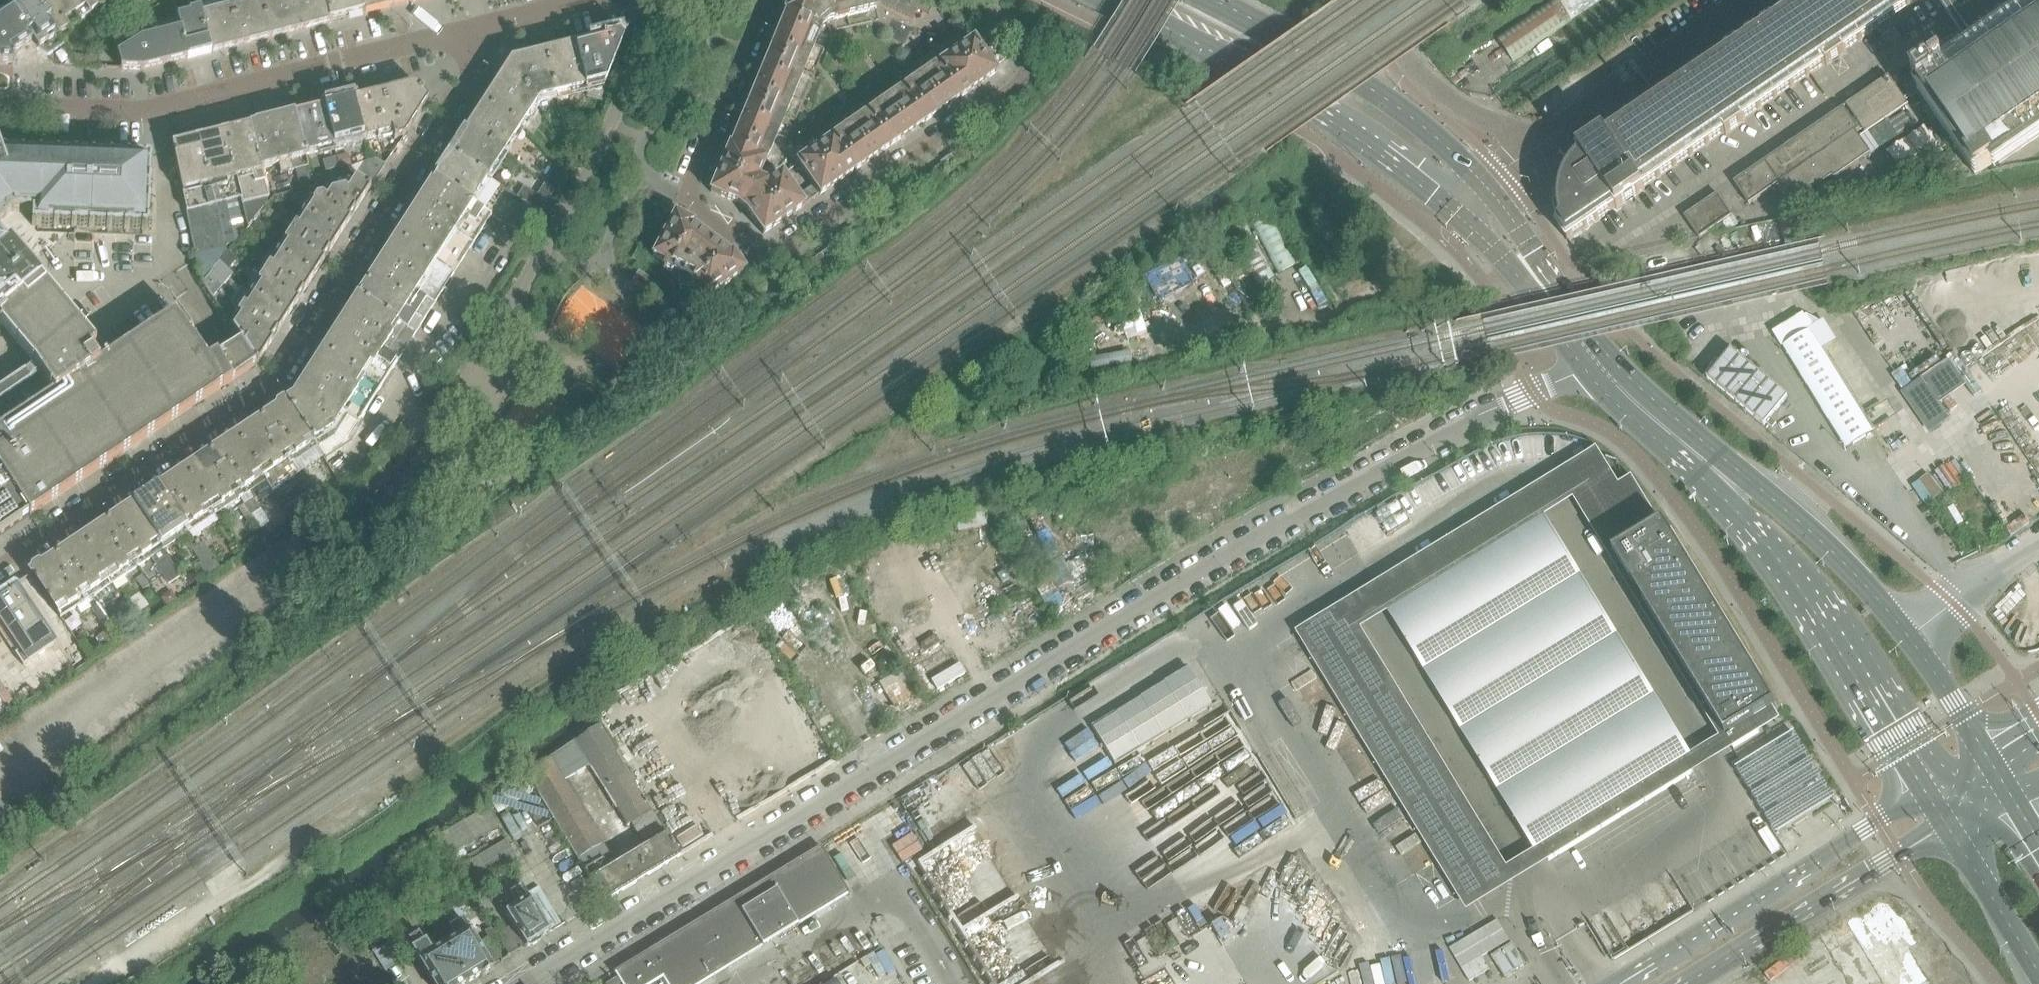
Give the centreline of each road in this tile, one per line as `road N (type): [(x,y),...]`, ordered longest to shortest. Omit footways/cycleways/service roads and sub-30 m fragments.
road 1 (unclassified): [(523,983),(1247,545),(1487,414),(1601,367)]
road 2 (residential): [(507,21),(276,383),(0,573)]
road 3 (track): [(96,983),(526,691),(687,595)]
road 4 (residential): [(766,0),(687,196),(733,228),(764,266),(1030,69)]
road 5 (residential): [(0,109),(156,110),(507,21)]
road 6 (primary): [(1108,0),(1325,118),(1459,215)]
road 7 (residential): [(489,354),(612,125),(642,0)]
road 8 (primary): [(1720,475),(1927,793)]
road 9 (unclassified): [(1927,793),(1657,956),(1627,983)]
road 10 (primary): [(1485,185),(1378,93),(1210,0)]
road 11 (unclassified): [(1687,983),(1947,826)]
road 12 (primary): [(1909,637),(1806,527),(1720,475)]
road 13 (residential): [(1528,153),(1508,131),(1421,78),(1365,0)]
road 14 (primary): [(1947,826),(2038,974)]
road 15 (primary): [(1601,367),(1720,475)]
road 16 (residential): [(1909,637),(2038,544)]
road 17 (primary): [(1985,753),(1909,637)]
road 18 (residential): [(489,354),(521,371),(476,456)]
road 19 (residential): [(1634,78),(1528,153)]

